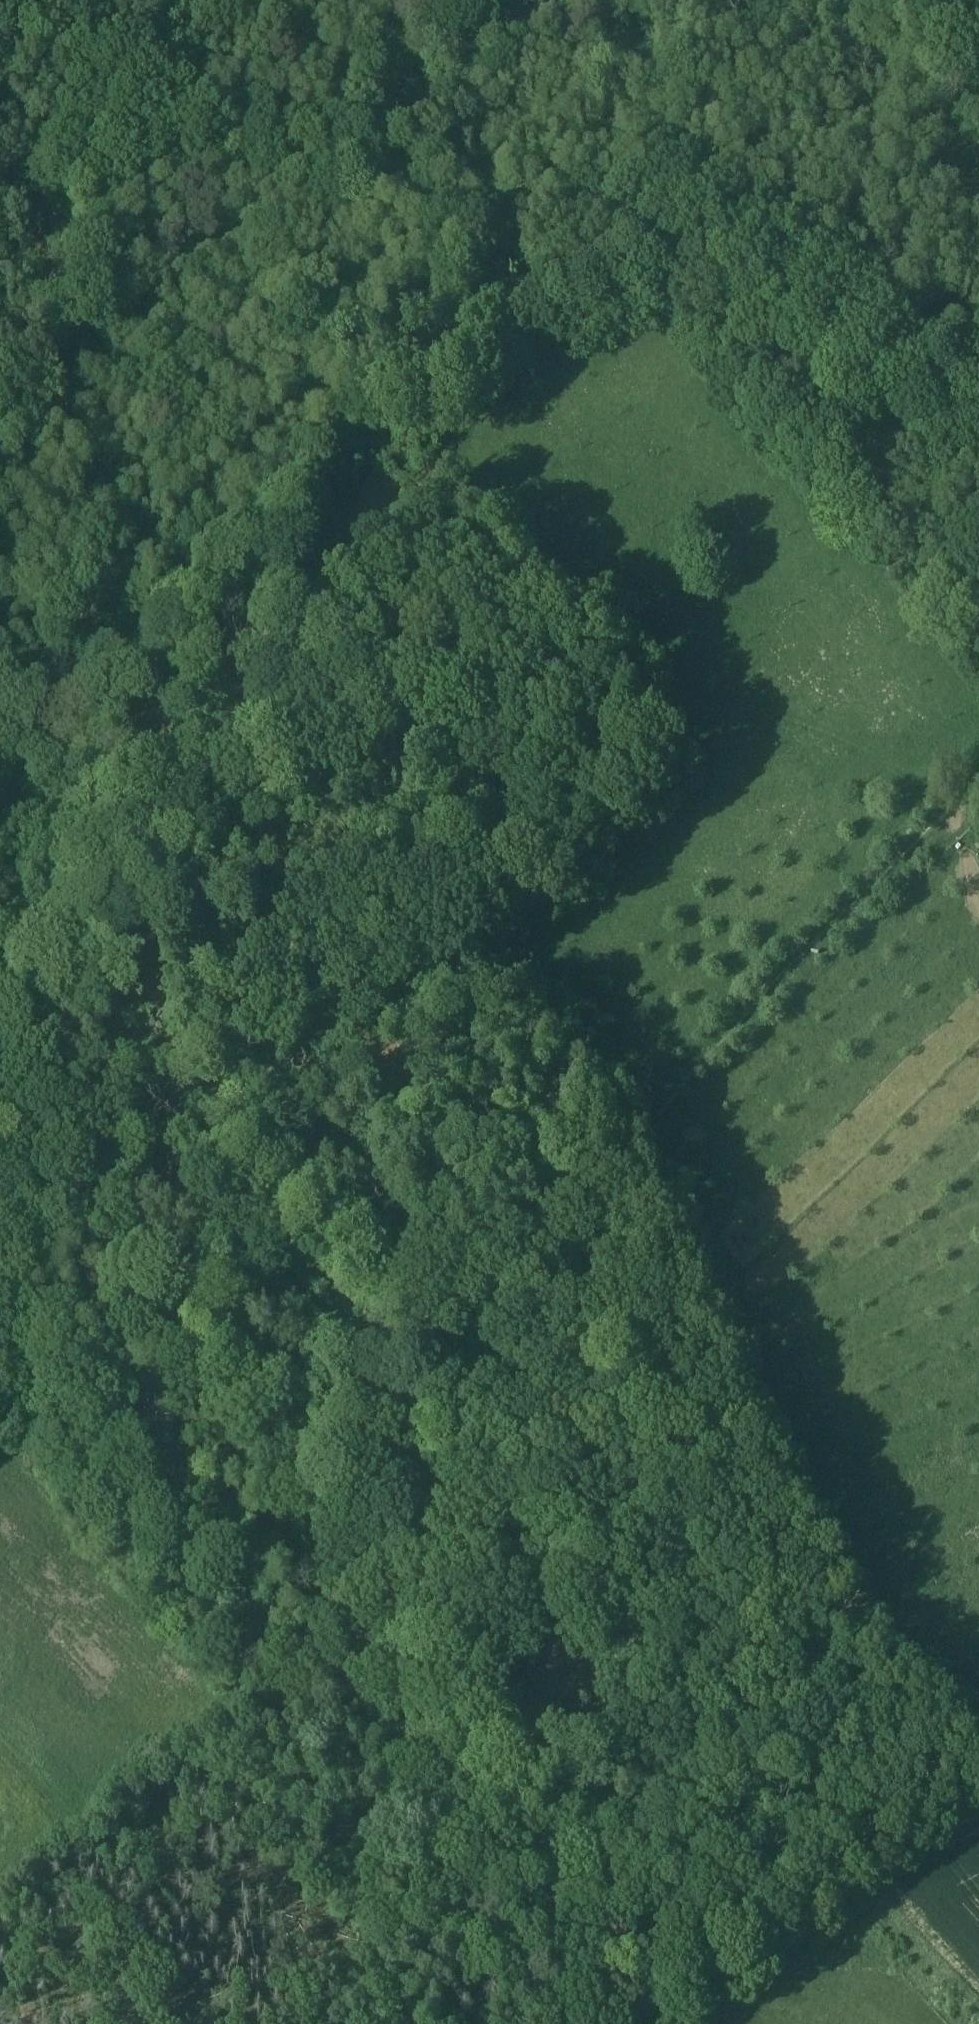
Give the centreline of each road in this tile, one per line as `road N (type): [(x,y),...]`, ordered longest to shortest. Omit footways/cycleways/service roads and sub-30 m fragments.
road 1 (track): [(611,1160),(513,1221),(366,1375),(283,1388)]
road 2 (track): [(518,313),(546,293),(586,283),(777,290)]
road 3 (track): [(625,119),(777,290)]
road 4 (track): [(777,290),(914,412)]

